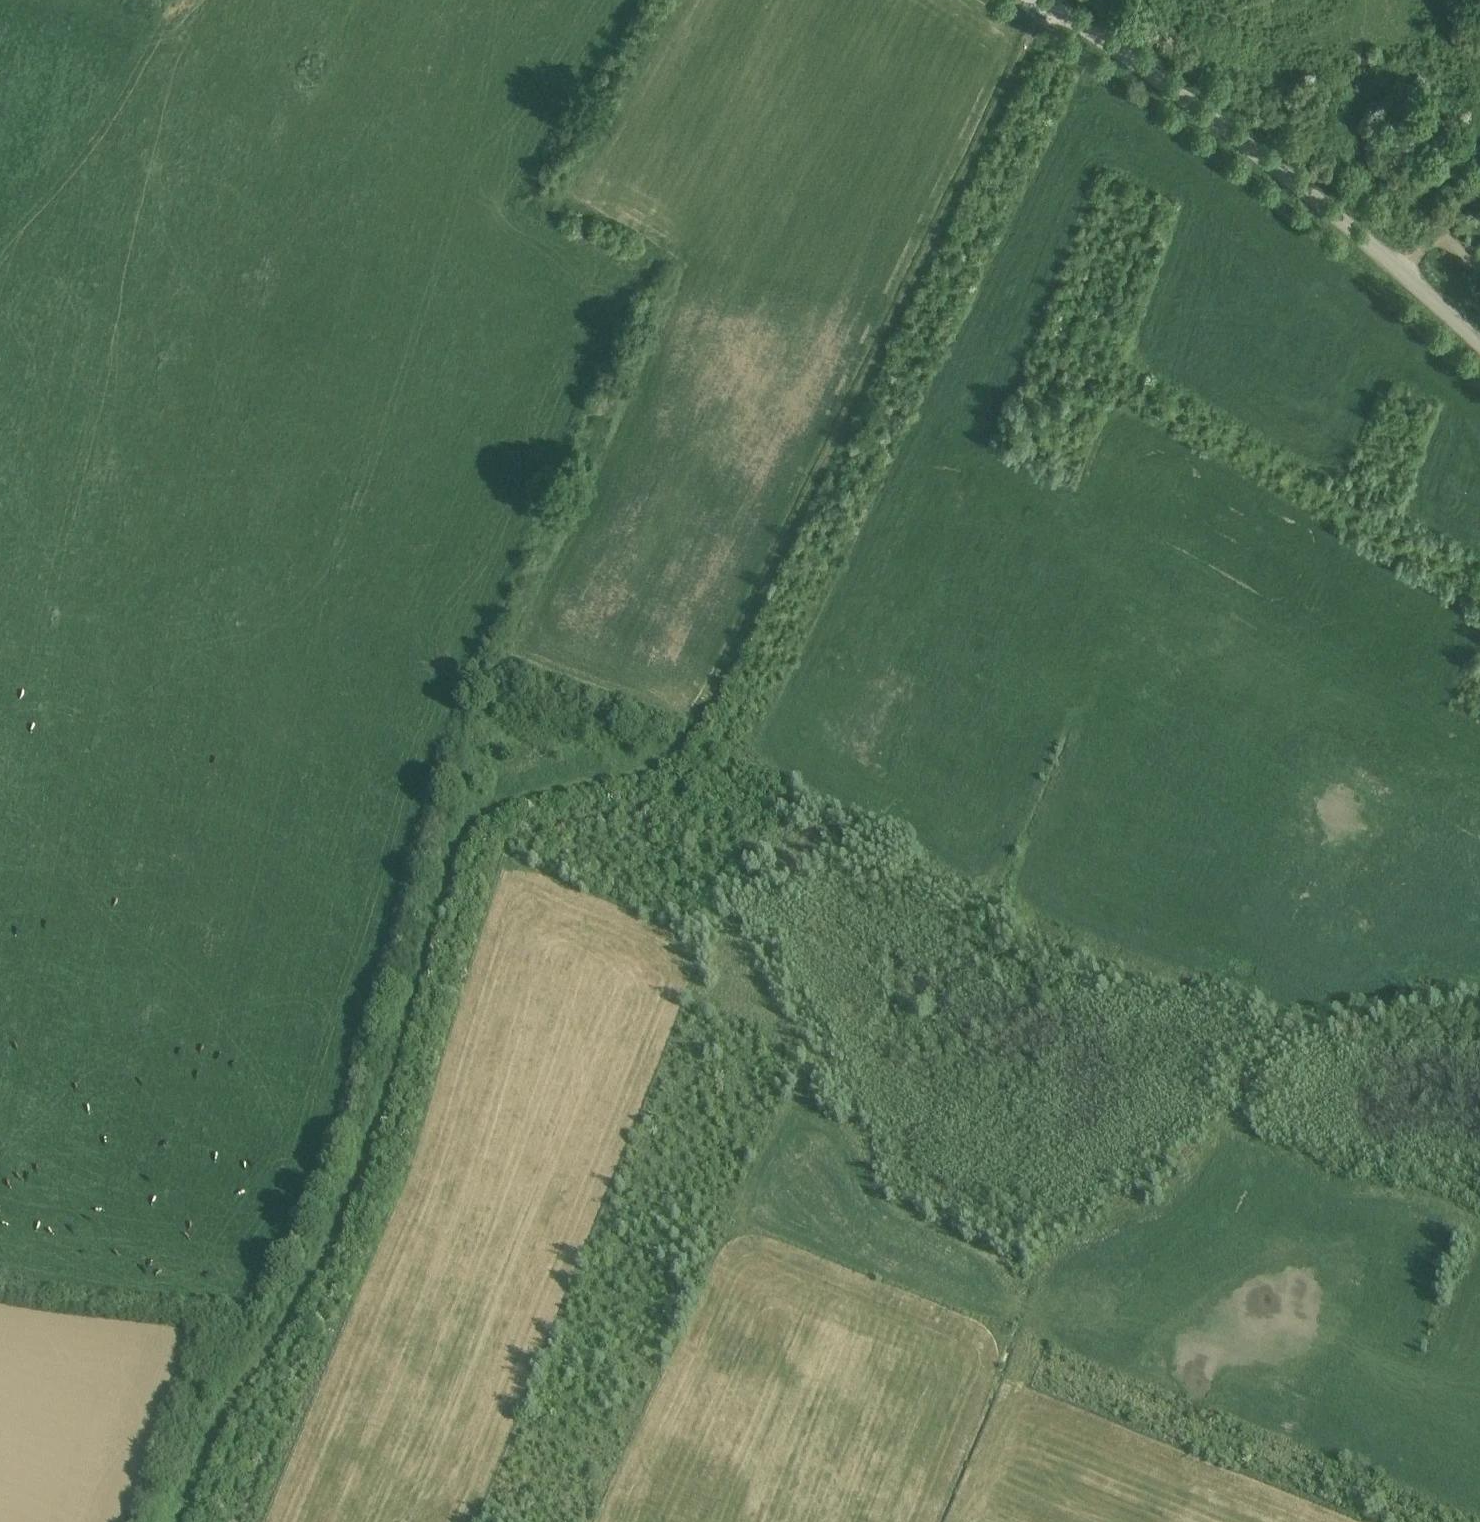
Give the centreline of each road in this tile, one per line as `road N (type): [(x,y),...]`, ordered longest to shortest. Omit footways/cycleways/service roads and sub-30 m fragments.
road 1 (track): [(174,1521),(217,1417),(320,1255),(345,1199),(455,841),(494,803),(652,761),(683,737),(1043,1)]
road 2 (unclassified): [(1479,344),(1402,270),(1197,109),(1041,0)]

